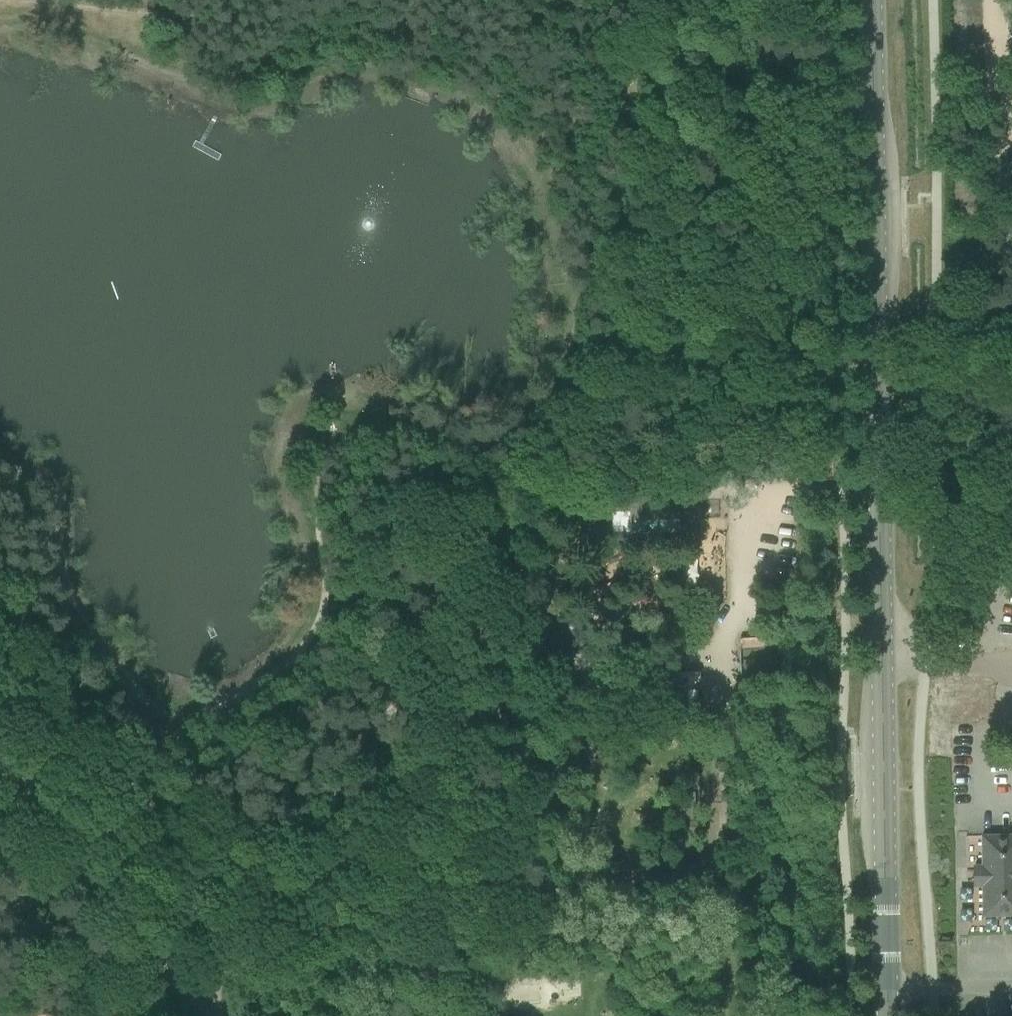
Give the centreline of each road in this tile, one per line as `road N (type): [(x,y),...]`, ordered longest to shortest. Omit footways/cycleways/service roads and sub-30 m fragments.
road 1 (secondary): [(887,1015),(871,0)]
road 2 (unclassified): [(215,1015),(0,746)]

